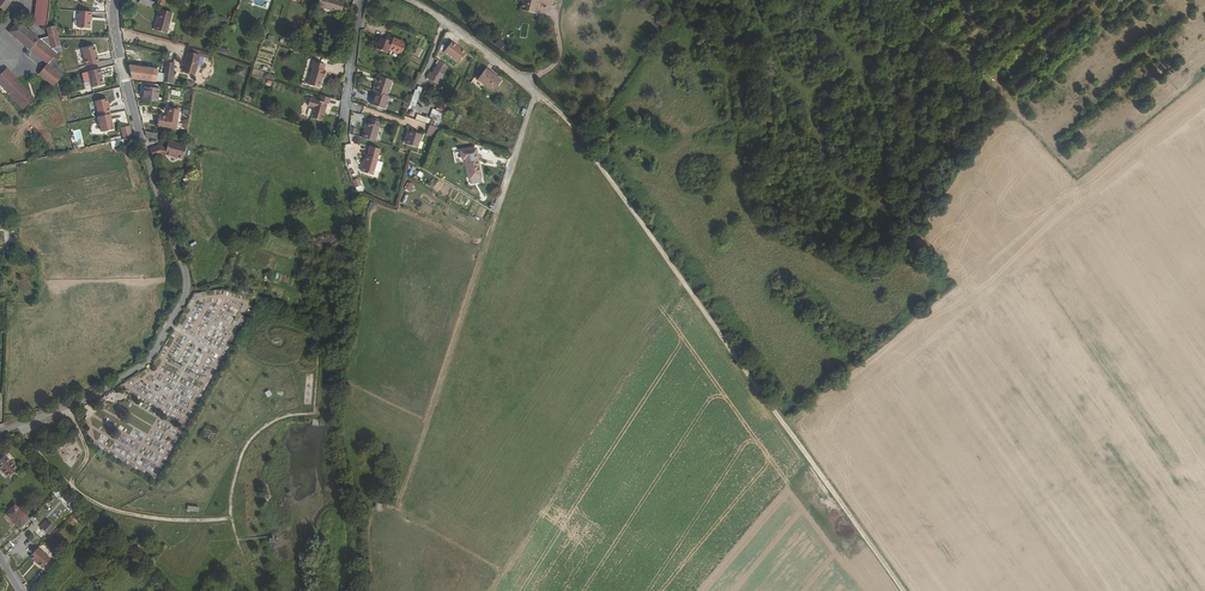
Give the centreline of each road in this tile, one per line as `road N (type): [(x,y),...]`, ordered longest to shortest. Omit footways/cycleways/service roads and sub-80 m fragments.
road 1 (track): [(907,590),(558,108),(534,95)]
road 2 (residential): [(115,0),(127,79),(188,297),(153,359),(85,402),(0,433)]
road 3 (residential): [(534,95),(408,0)]
road 4 (residential): [(342,134),(362,0)]
road 5 (residential): [(534,95),(496,212)]

